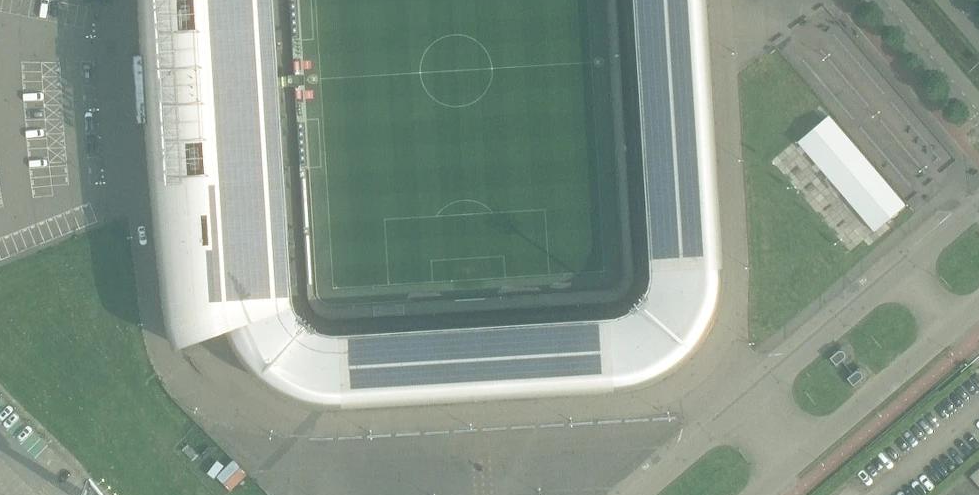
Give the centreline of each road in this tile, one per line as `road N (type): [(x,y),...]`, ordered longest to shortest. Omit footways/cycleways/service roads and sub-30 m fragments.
road 1 (unclassified): [(709,357),(668,392),(617,407),(294,424),(205,399),(174,371),(154,330),(139,207),(119,126),(115,52),(127,0)]
road 2 (unclassified): [(720,0),(736,275),(731,312),(709,357)]
road 3 (unclassified): [(903,270),(748,403)]
road 4 (unclassified): [(797,460),(952,328)]
road 5 (secondary): [(883,0),(978,112)]
road 6 (unclassified): [(748,403),(640,494)]

